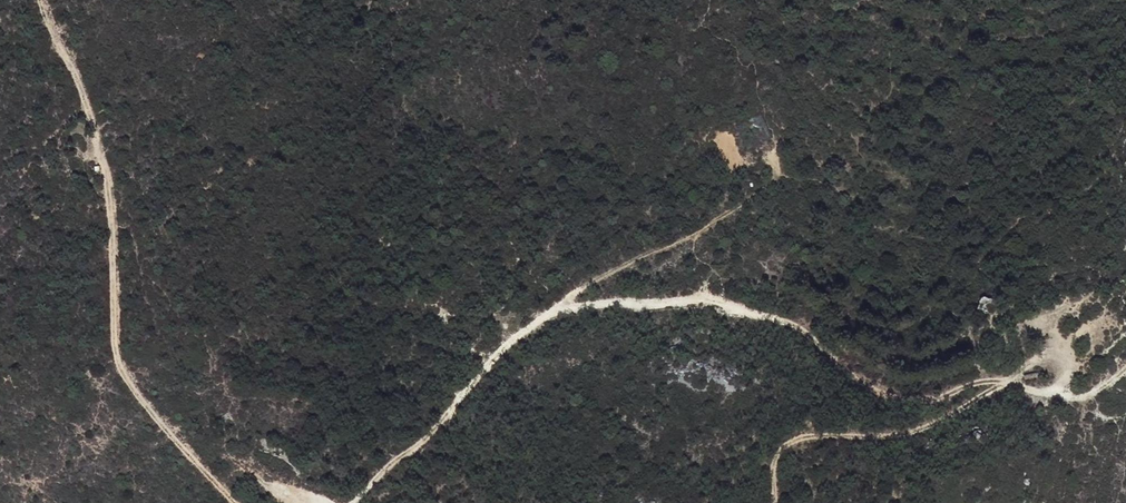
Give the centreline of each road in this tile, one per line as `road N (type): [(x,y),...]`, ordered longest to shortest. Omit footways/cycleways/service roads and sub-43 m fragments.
road 1 (track): [(351,502),(436,427),(507,344),(575,305),(701,300),(793,331),(856,382),(915,402),(978,382),(1085,392),(1125,368)]
road 2 (track): [(240,502),(122,377),(112,203),(72,64),(42,0)]
road 3 (track): [(774,502),(778,448),(807,435),(882,436),(941,422),(1001,385)]

